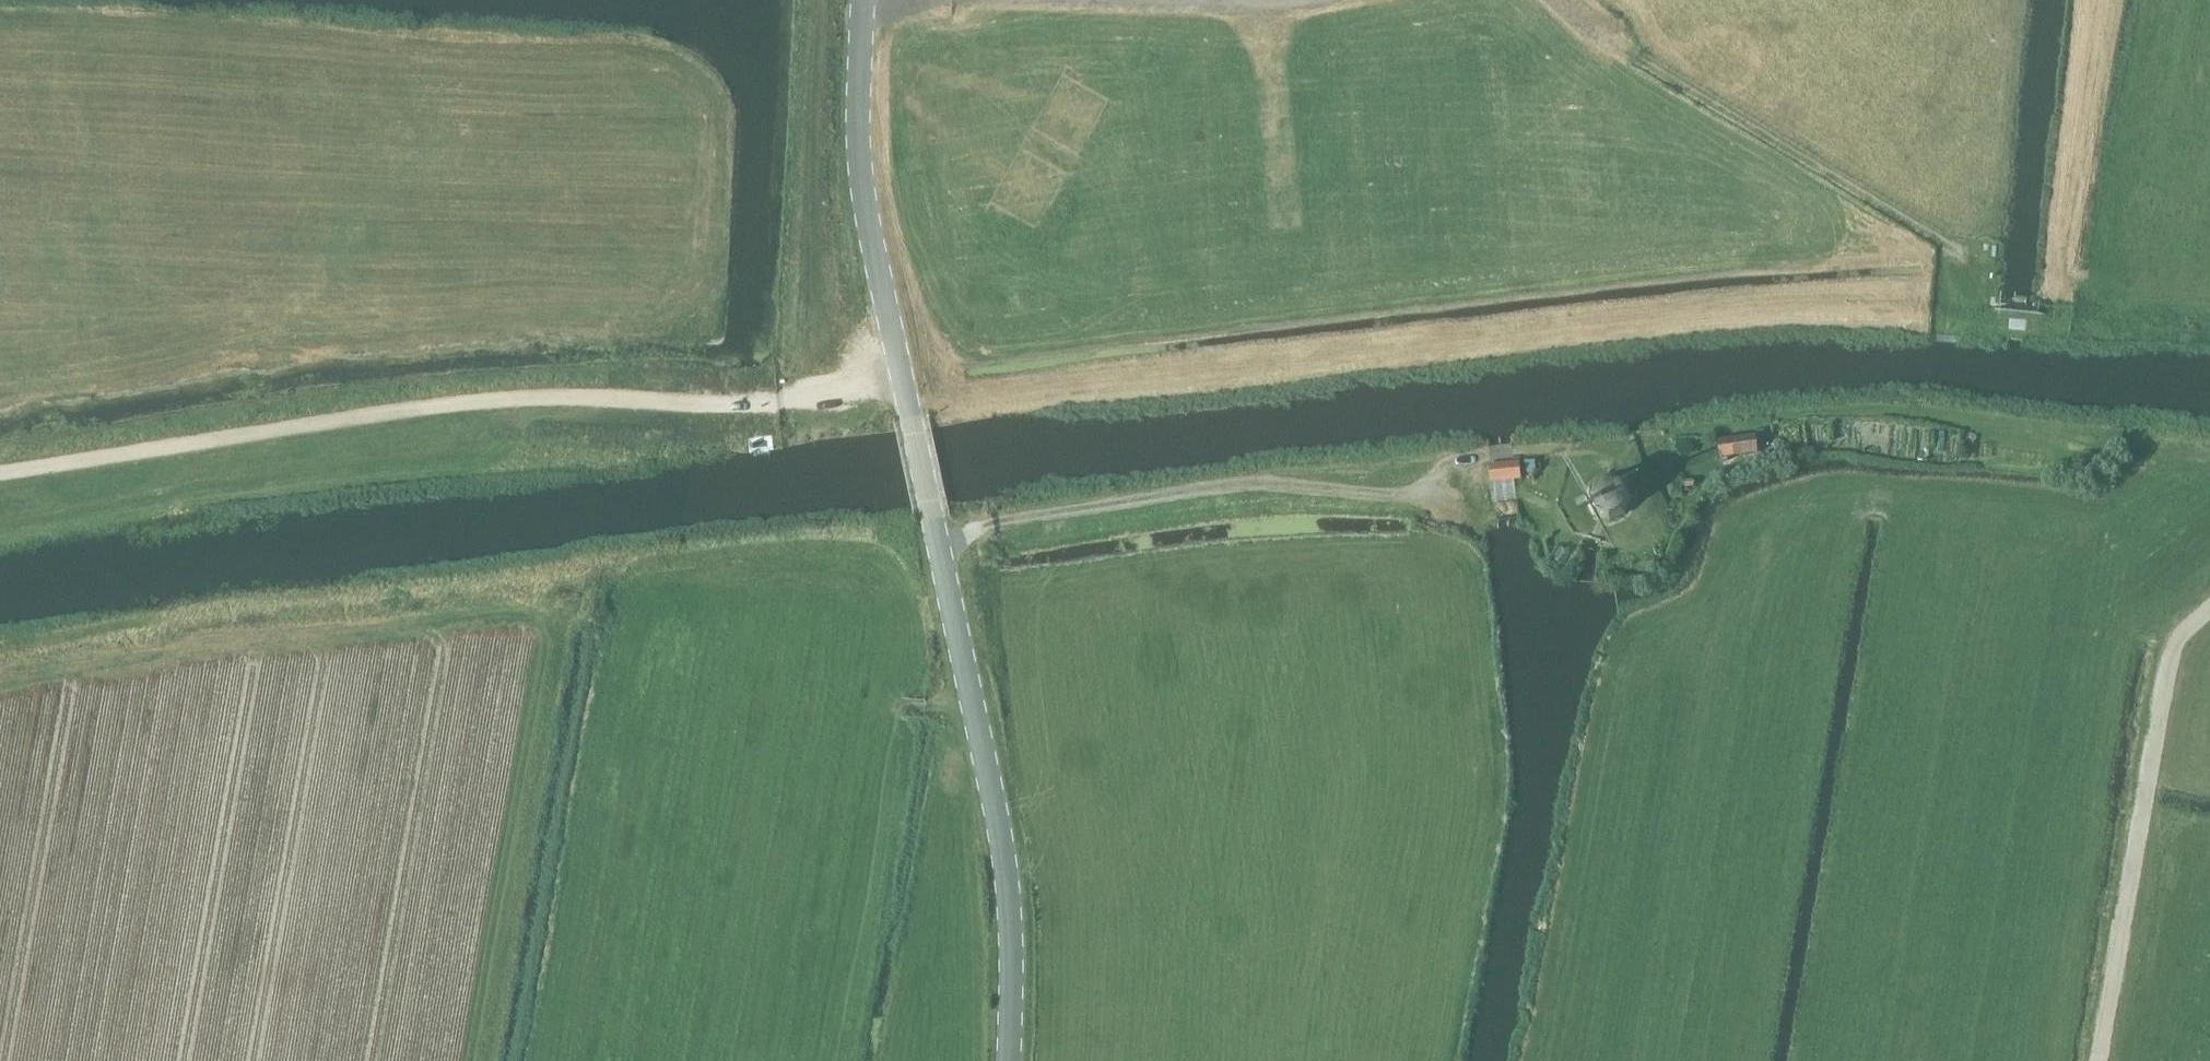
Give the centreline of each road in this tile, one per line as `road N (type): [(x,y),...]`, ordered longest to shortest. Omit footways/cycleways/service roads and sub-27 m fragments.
road 1 (track): [(1577,455),(1450,463),(1414,495),(1232,483),(987,523),(938,542)]
road 2 (track): [(2101,1060),(2169,657),(2209,612)]
road 3 (track): [(1264,3),(1273,169)]
road 4 (track): [(1148,0),(1288,0)]

